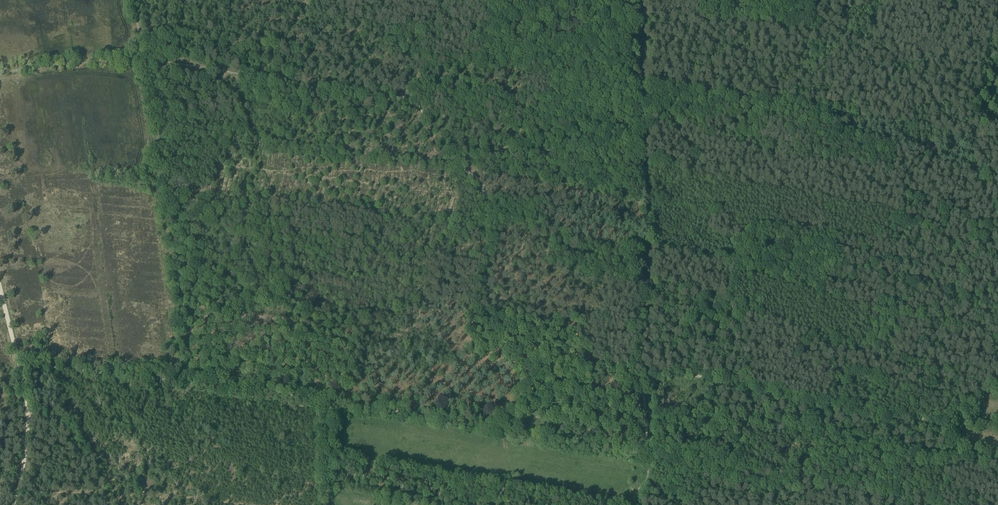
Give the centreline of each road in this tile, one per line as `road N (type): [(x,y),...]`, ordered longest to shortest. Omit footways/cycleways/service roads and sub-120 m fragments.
road 1 (track): [(643,379),(646,443),(636,452),(328,399)]
road 2 (track): [(997,425),(846,407),(698,375),(656,376)]
road 3 (track): [(191,383),(19,364)]
road 4 (track): [(328,399),(191,383)]
road 5 (track): [(19,490),(27,421),(19,364)]

